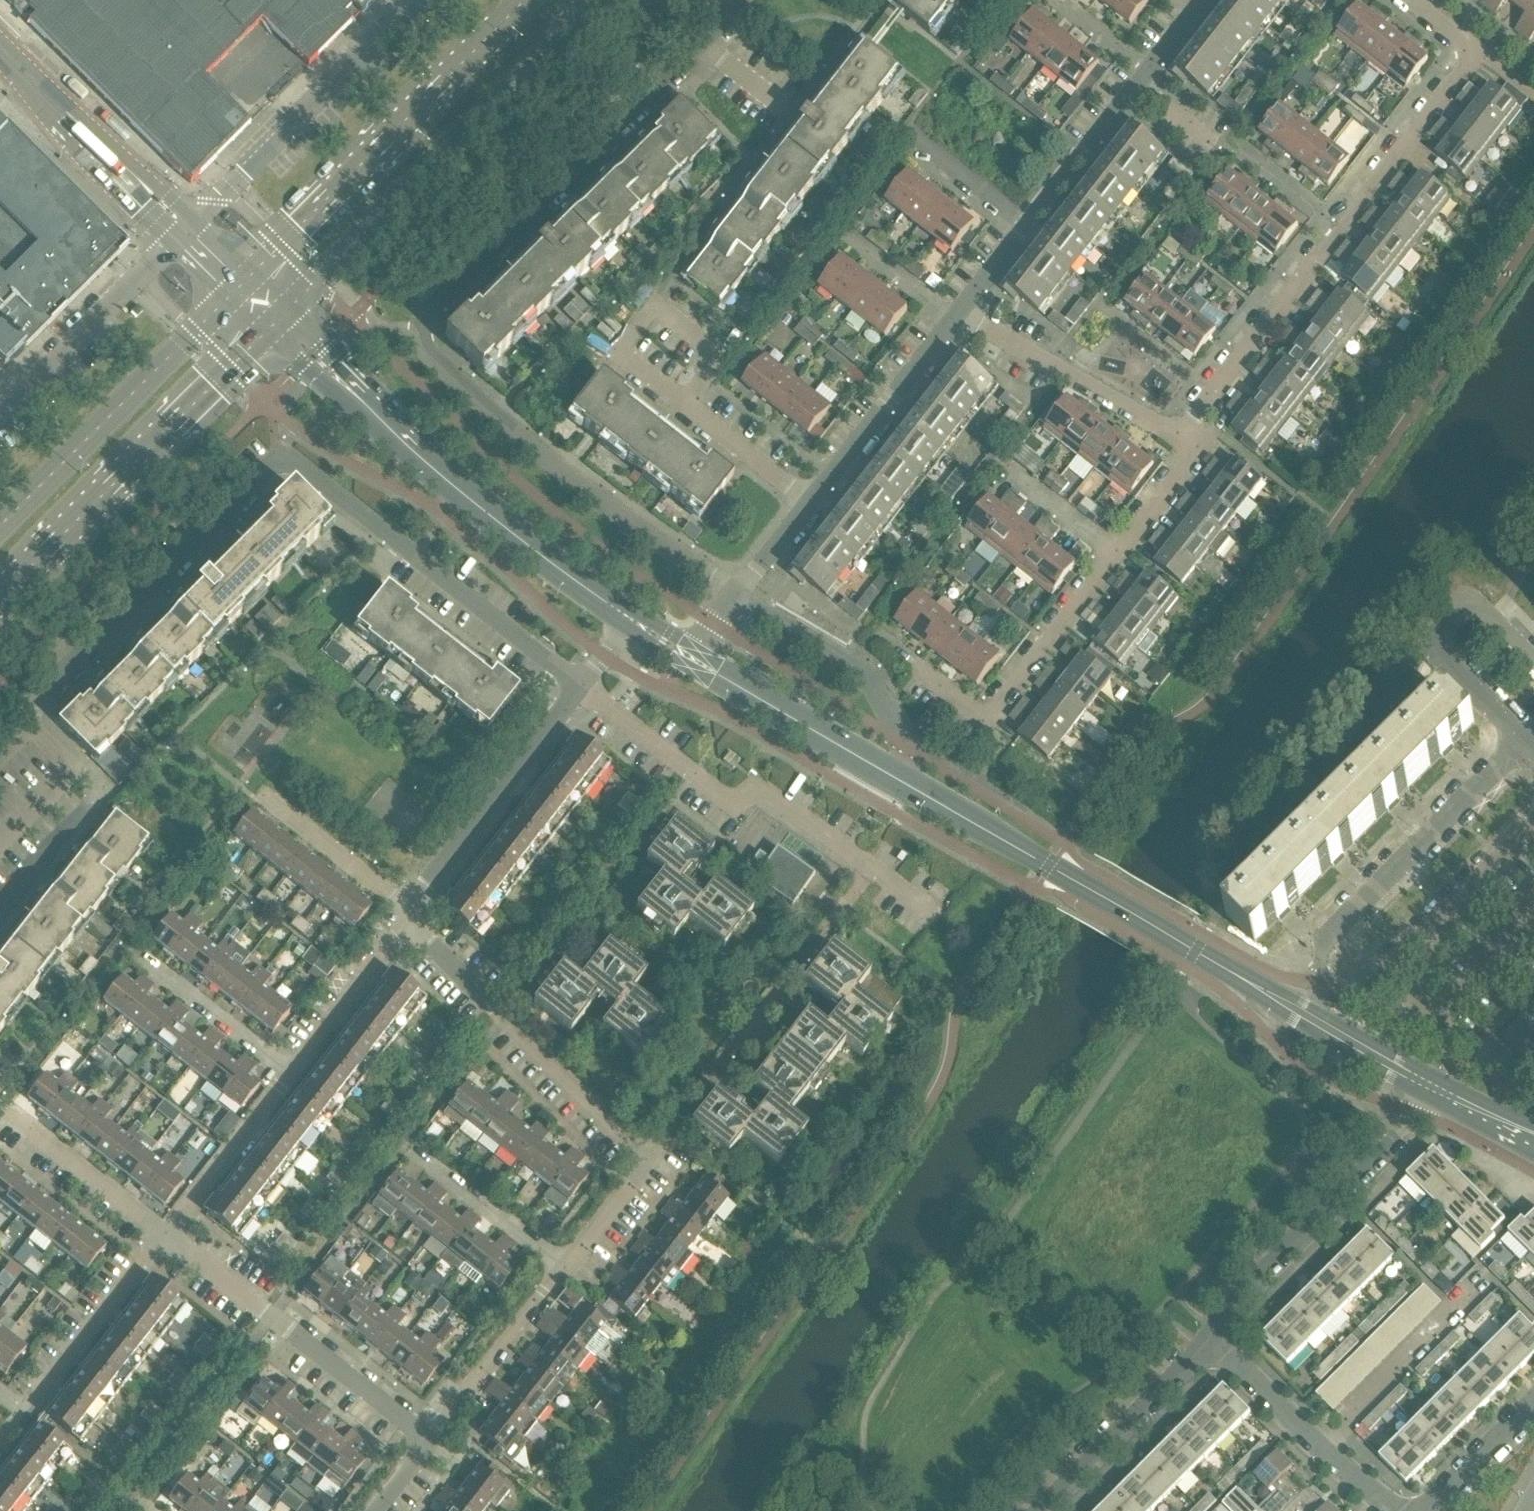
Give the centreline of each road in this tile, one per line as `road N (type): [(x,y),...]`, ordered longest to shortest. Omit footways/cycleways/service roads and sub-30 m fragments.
road 1 (residential): [(731,594),(525,436),(420,337),(425,317),(735,0)]
road 2 (tertiary): [(1441,1091),(691,659)]
road 3 (residential): [(0,757),(28,728),(44,689),(278,460),(296,462),(581,688)]
road 4 (residential): [(568,1265),(642,1161),(408,915)]
road 5 (tertiary): [(631,620),(496,524),(278,324)]
road 6 (secondary): [(278,324),(598,0)]
road 7 (residential): [(932,913),(769,797),(726,798),(581,688)]
road 8 (secondary): [(525,0),(241,286)]
road 9 (secondary): [(0,598),(278,324)]
road 10 (secondary): [(241,286),(0,527)]
road 11 (residential): [(431,1440),(165,1233)]
road 12 (residential): [(1210,1335),(1441,1091)]
road 13 (unclassified): [(417,0),(186,228)]
road 14 (residential): [(1341,229),(1477,50),(1414,0)]
road 15 (residential): [(918,666),(987,720),(1117,555)]
road 16 (residential): [(408,915),(581,688)]
road 17 (residential): [(1027,225),(1202,0)]
road 18 (residential): [(1533,648),(1505,616),(1469,602),(1426,638),(1527,745)]
road 19 (residential): [(1334,932),(1527,745)]
road 20 (unclassified): [(186,228),(0,414)]
road 21 (unclassified): [(186,228),(0,43)]
road 22 (residential): [(1398,1510),(1210,1335)]
road 23 (residential): [(1184,430),(1165,428),(959,311)]
road 24 (residential): [(1184,430),(1341,229)]
road 25 (residential): [(813,501),(617,349)]
road 26 (residential): [(1037,1510),(1210,1335)]
road 27 (residential): [(813,501),(959,311)]
road 28 (residential): [(27,1412),(165,1233)]
road 29 (residential): [(431,1440),(568,1265)]
road 30 (residential): [(165,1233),(293,1076)]
road 31 (residential): [(293,1076),(408,915)]
road 32 (residential): [(293,1076),(138,958)]
road 33 (residential): [(165,1233),(14,1119)]
road 34 (residential): [(568,1265),(418,1151)]
road 35 (residential): [(408,915),(267,799)]
road 36 (residential): [(1117,555),(1198,448),(1184,430)]
road 37 (residential): [(1027,225),(912,133)]
road 38 (residential): [(1428,1510),(1533,1407)]
road 39 (unclassified): [(1117,555),(1007,472)]
road 40 (residential): [(0,916),(81,819)]
road 41 (residential): [(731,594),(813,501)]
road 42 (residential): [(1341,229),(1244,155)]

